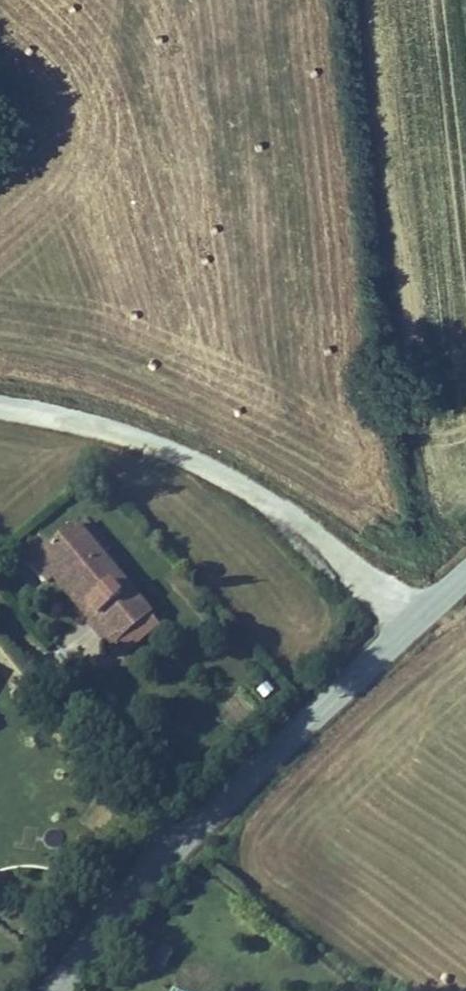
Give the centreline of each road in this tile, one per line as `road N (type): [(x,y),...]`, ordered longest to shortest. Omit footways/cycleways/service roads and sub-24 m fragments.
road 1 (tertiary): [(465,579),(172,845),(51,990)]
road 2 (track): [(411,629),(340,553),(254,489),(179,450),(0,406)]

